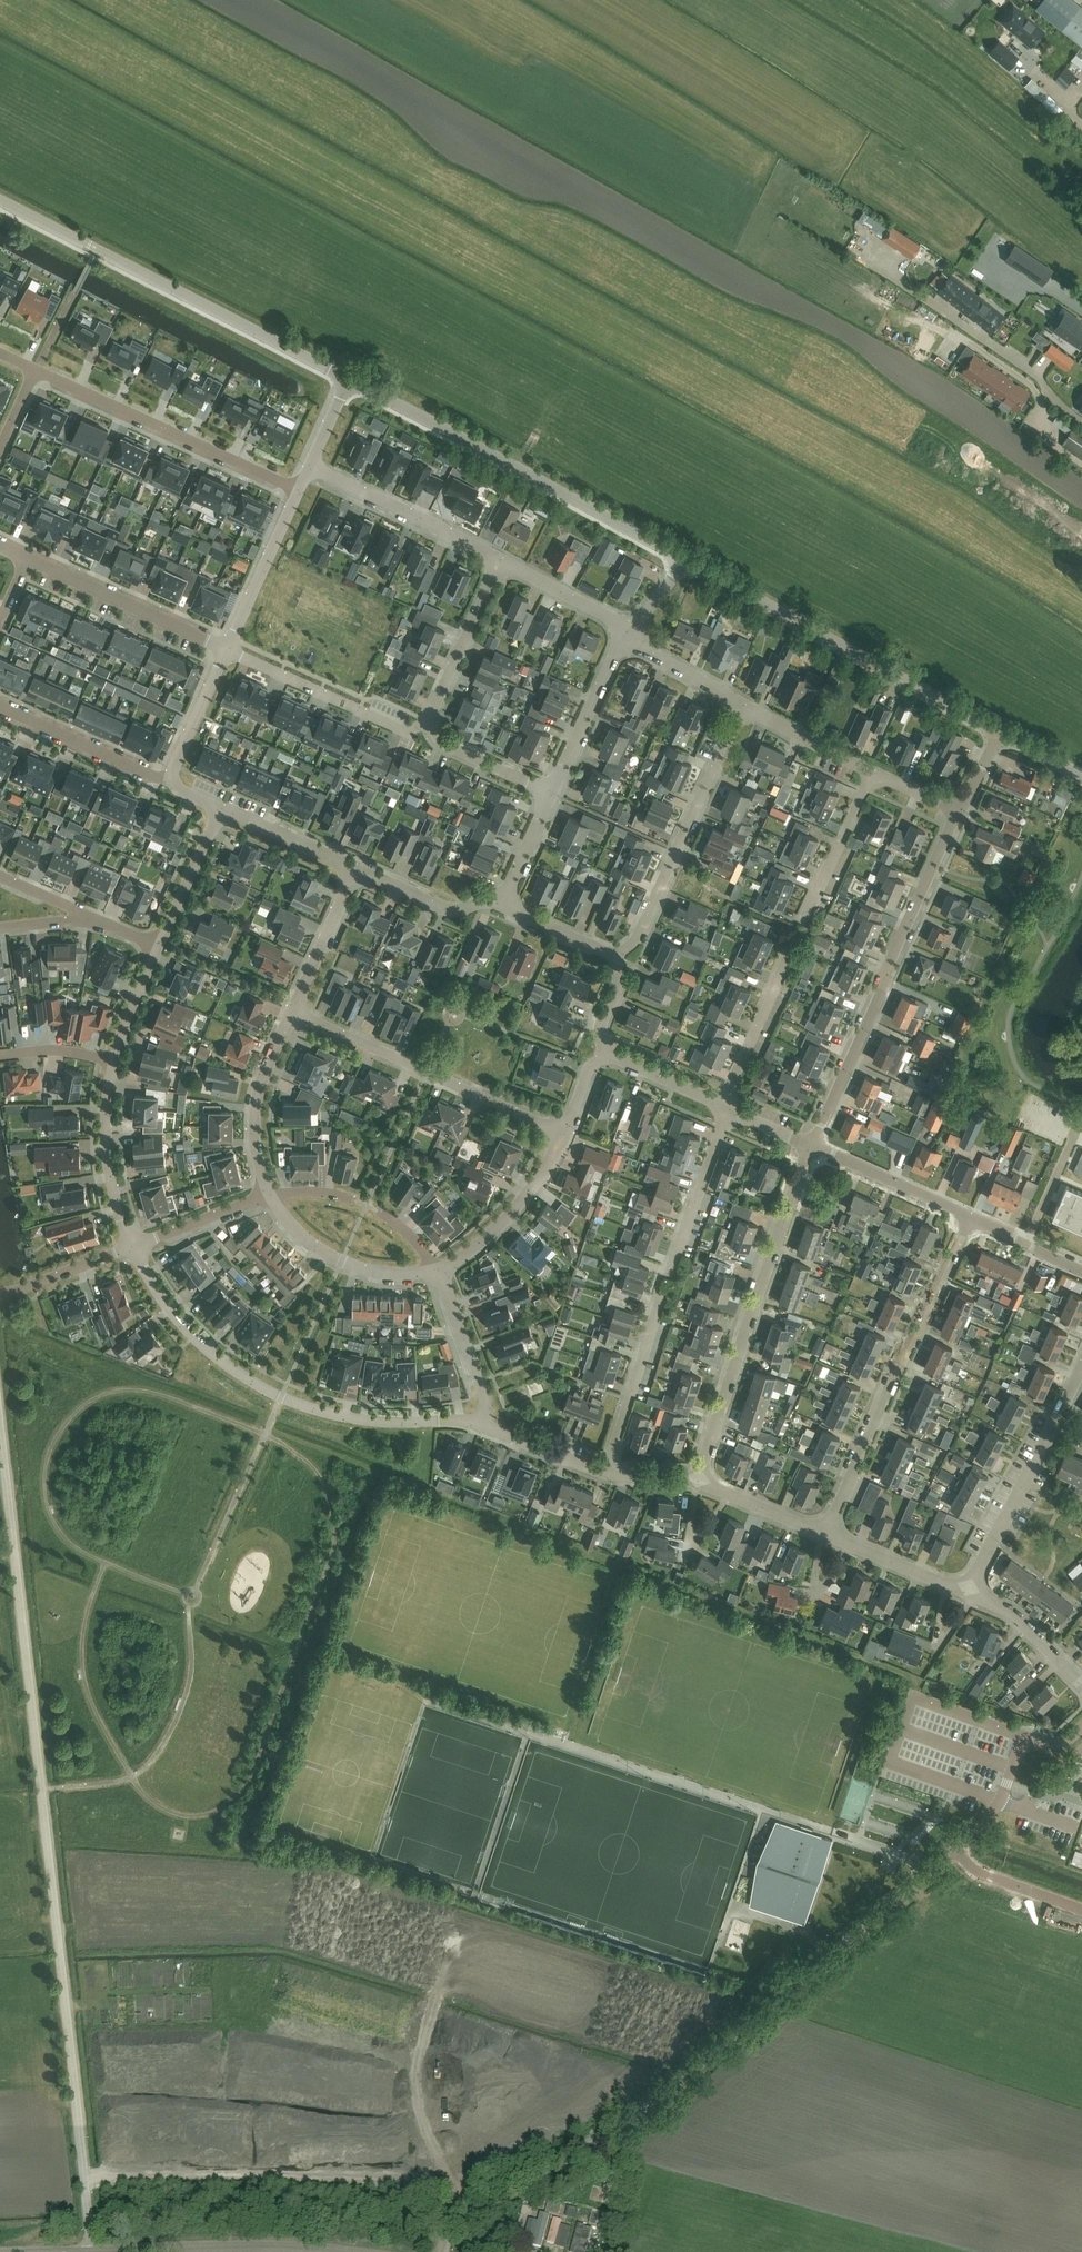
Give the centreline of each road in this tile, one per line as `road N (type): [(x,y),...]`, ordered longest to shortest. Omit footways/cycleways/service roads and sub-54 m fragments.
road 1 (unclassified): [(443,2251),(473,2200),(637,2114),(953,1847)]
road 2 (unclassified): [(41,1789),(94,2251)]
road 3 (unclassified): [(479,1424),(371,1421),(282,1397),(190,1334),(133,1246)]
road 4 (unclassified): [(349,379),(0,199)]
road 5 (unclassified): [(687,558),(349,379)]
road 6 (unclassified): [(41,1789),(0,1419)]
road 7 (residential): [(813,1146),(960,809)]
road 8 (unclassified): [(999,732),(687,558)]
road 9 (residential): [(697,1482),(813,1146)]
road 10 (residential): [(822,1533),(972,1216)]
road 11 (residential): [(565,1134),(292,1011)]
road 12 (residential): [(34,365),(300,490)]
road 13 (residential): [(615,956),(637,936),(743,703)]
road 14 (unclassified): [(967,1590),(1081,1362)]
road 15 (unclassified): [(94,2251),(333,2251)]
road 16 (residential): [(227,649),(27,557)]
road 17 (residential): [(429,721),(404,728),(227,649)]
road 18 (residential): [(499,560),(311,466)]
road 19 (residential): [(437,1270),(381,1274),(343,1262),(299,1233),(269,1194)]
road 20 (residential): [(269,1194),(254,1140),(255,1110),(292,1011)]
road 21 (residential): [(437,1270),(470,1252),(526,1198),(565,1134)]
road 22 (residential): [(173,779),(0,706)]
road 23 (residential): [(133,1246),(106,1136),(114,1062)]
road 24 (residential): [(723,1105),(799,940)]
road 25 (residential): [(614,1474),(661,1303)]
road 26 (residential): [(429,721),(499,560)]
road 27 (unclassified): [(227,649),(300,490)]
road 28 (unclassified): [(972,1216),(813,1146)]
road 29 (residential): [(671,1271),(730,1109)]
road 30 (residential): [(553,793),(628,638)]
road 31 (unclassified): [(479,1424),(480,1379),(437,1270)]
road 32 (residential): [(506,896),(447,908),(354,869)]
road 33 (unclassified): [(810,915),(872,770)]
road 34 (unclassified): [(967,1590),(822,1533)]
road 35 (residential): [(292,1011),(354,869)]
road 36 (residential): [(628,638),(616,620),(499,560)]
road 37 (residential): [(159,947),(221,808)]
road 38 (unclassified): [(1081,1683),(1012,1615),(967,1590)]
road 39 (residential): [(354,869),(221,808)]
road 40 (residential): [(269,1194),(133,1246)]
road 41 (residential): [(872,770),(743,703)]
road 42 (residential): [(553,793),(460,751),(429,721)]
road 43 (residential): [(953,1847),(979,1872),(1081,1910)]
road 44 (unclassified): [(614,1474),(479,1424)]
road 45 (unclassified): [(133,1246),(0,1297)]
road 46 (unclassified): [(173,779),(227,649)]
road 47 (unclassified): [(822,1533),(697,1482)]
road 48 (residential): [(723,1105),(612,1054),(603,1059)]
road 49 (residential): [(743,703),(628,638)]
road 50 (residential): [(615,956),(519,912),(506,896)]
road 51 (residential): [(114,1062),(159,947)]
road 52 (unclassified): [(1000,1800),(1021,1749),(1066,1742),(1081,1727)]
road 53 (unclassified): [(1081,1270),(972,1216)]

